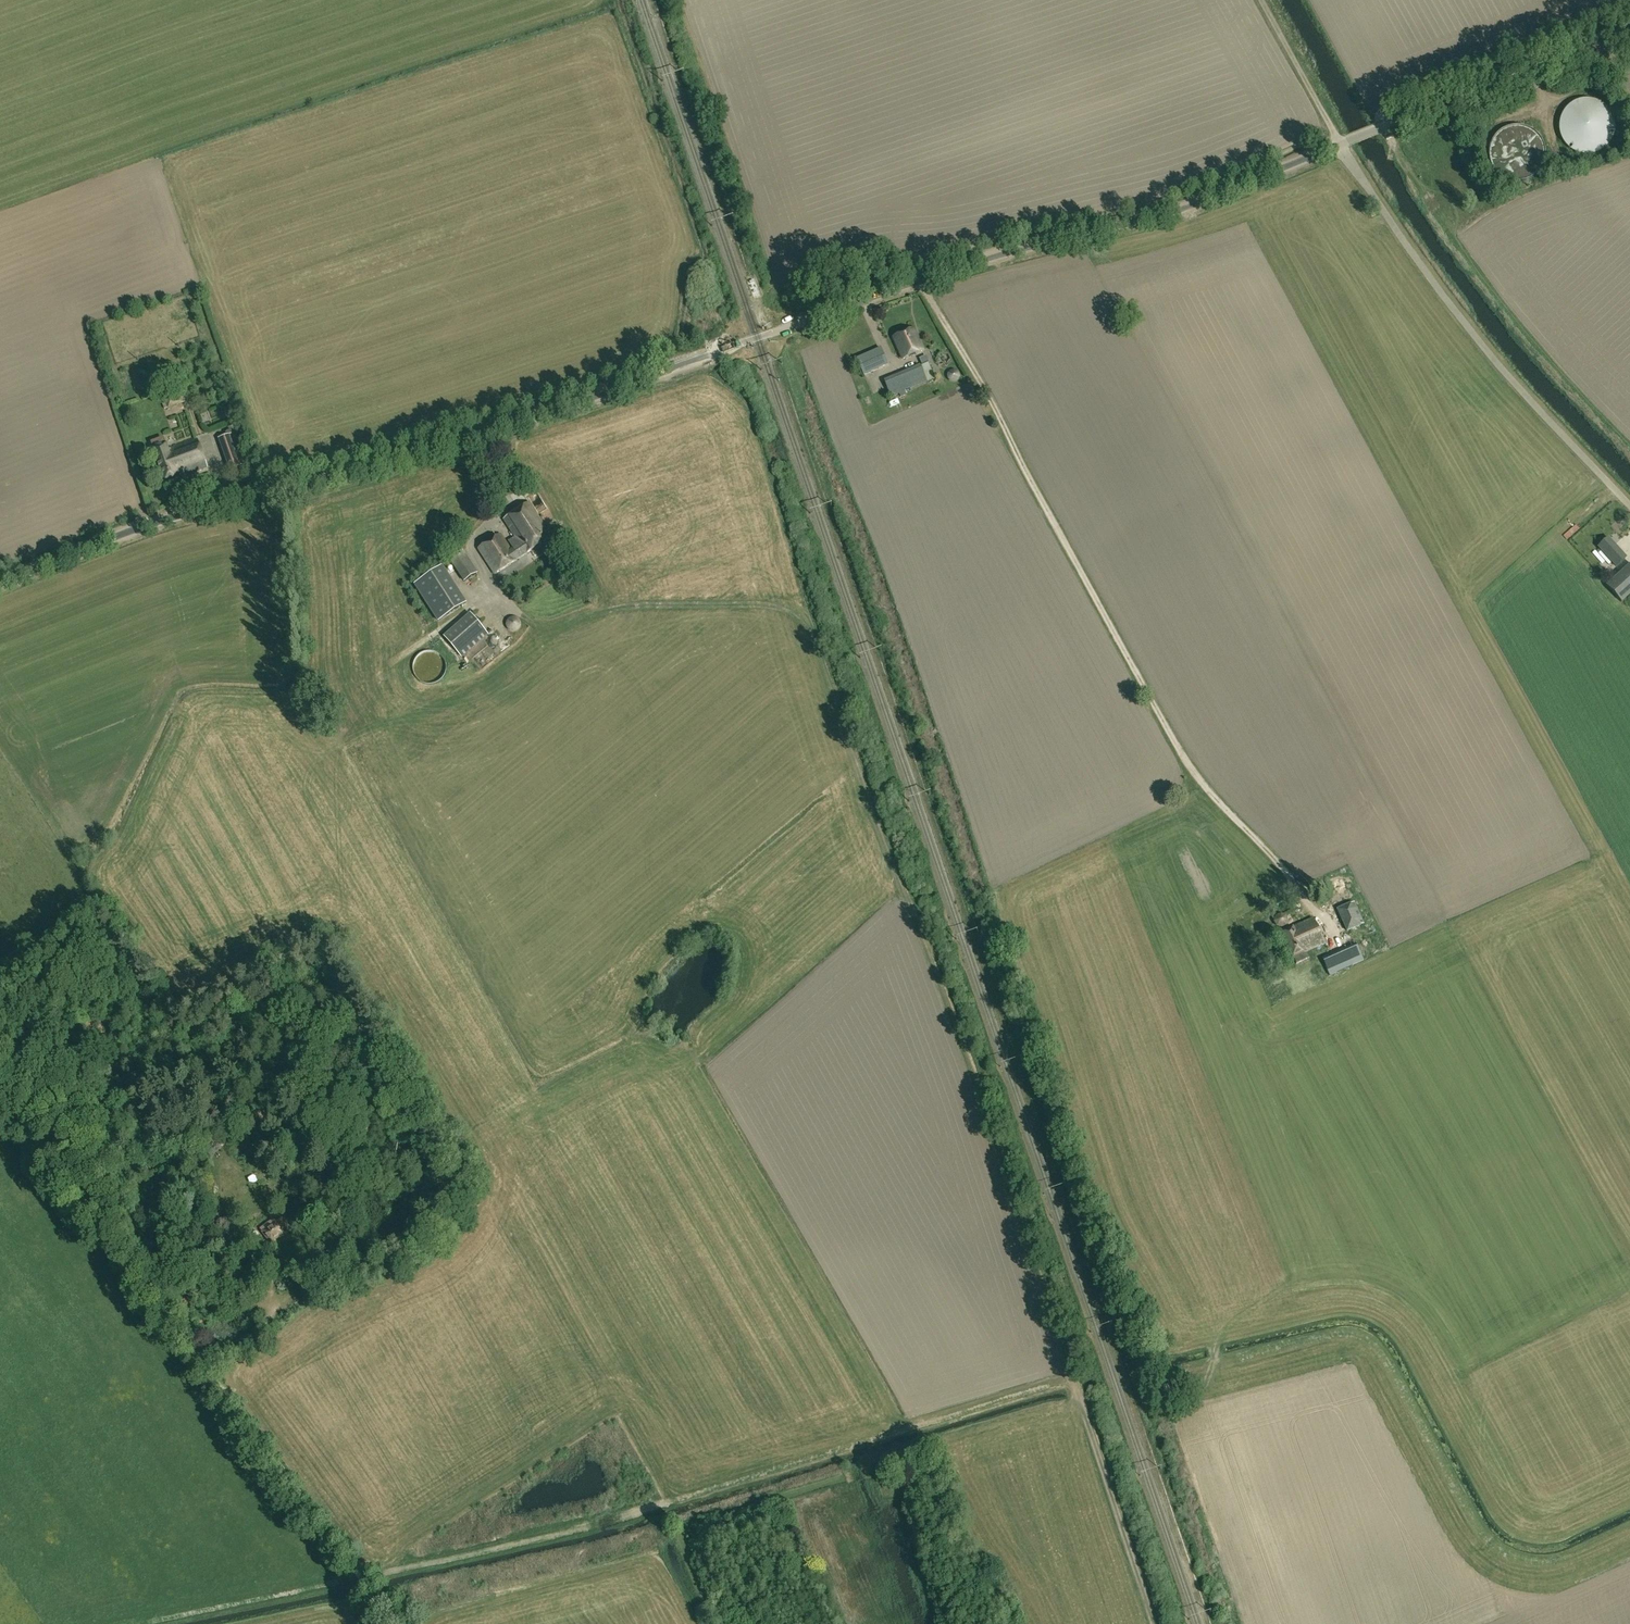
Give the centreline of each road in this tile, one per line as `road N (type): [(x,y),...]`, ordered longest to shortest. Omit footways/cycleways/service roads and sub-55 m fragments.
road 1 (unclassified): [(0,585),(189,512),(305,489),(936,274),(1203,201),(1629,35)]
road 2 (track): [(395,1623),(0,1084)]

